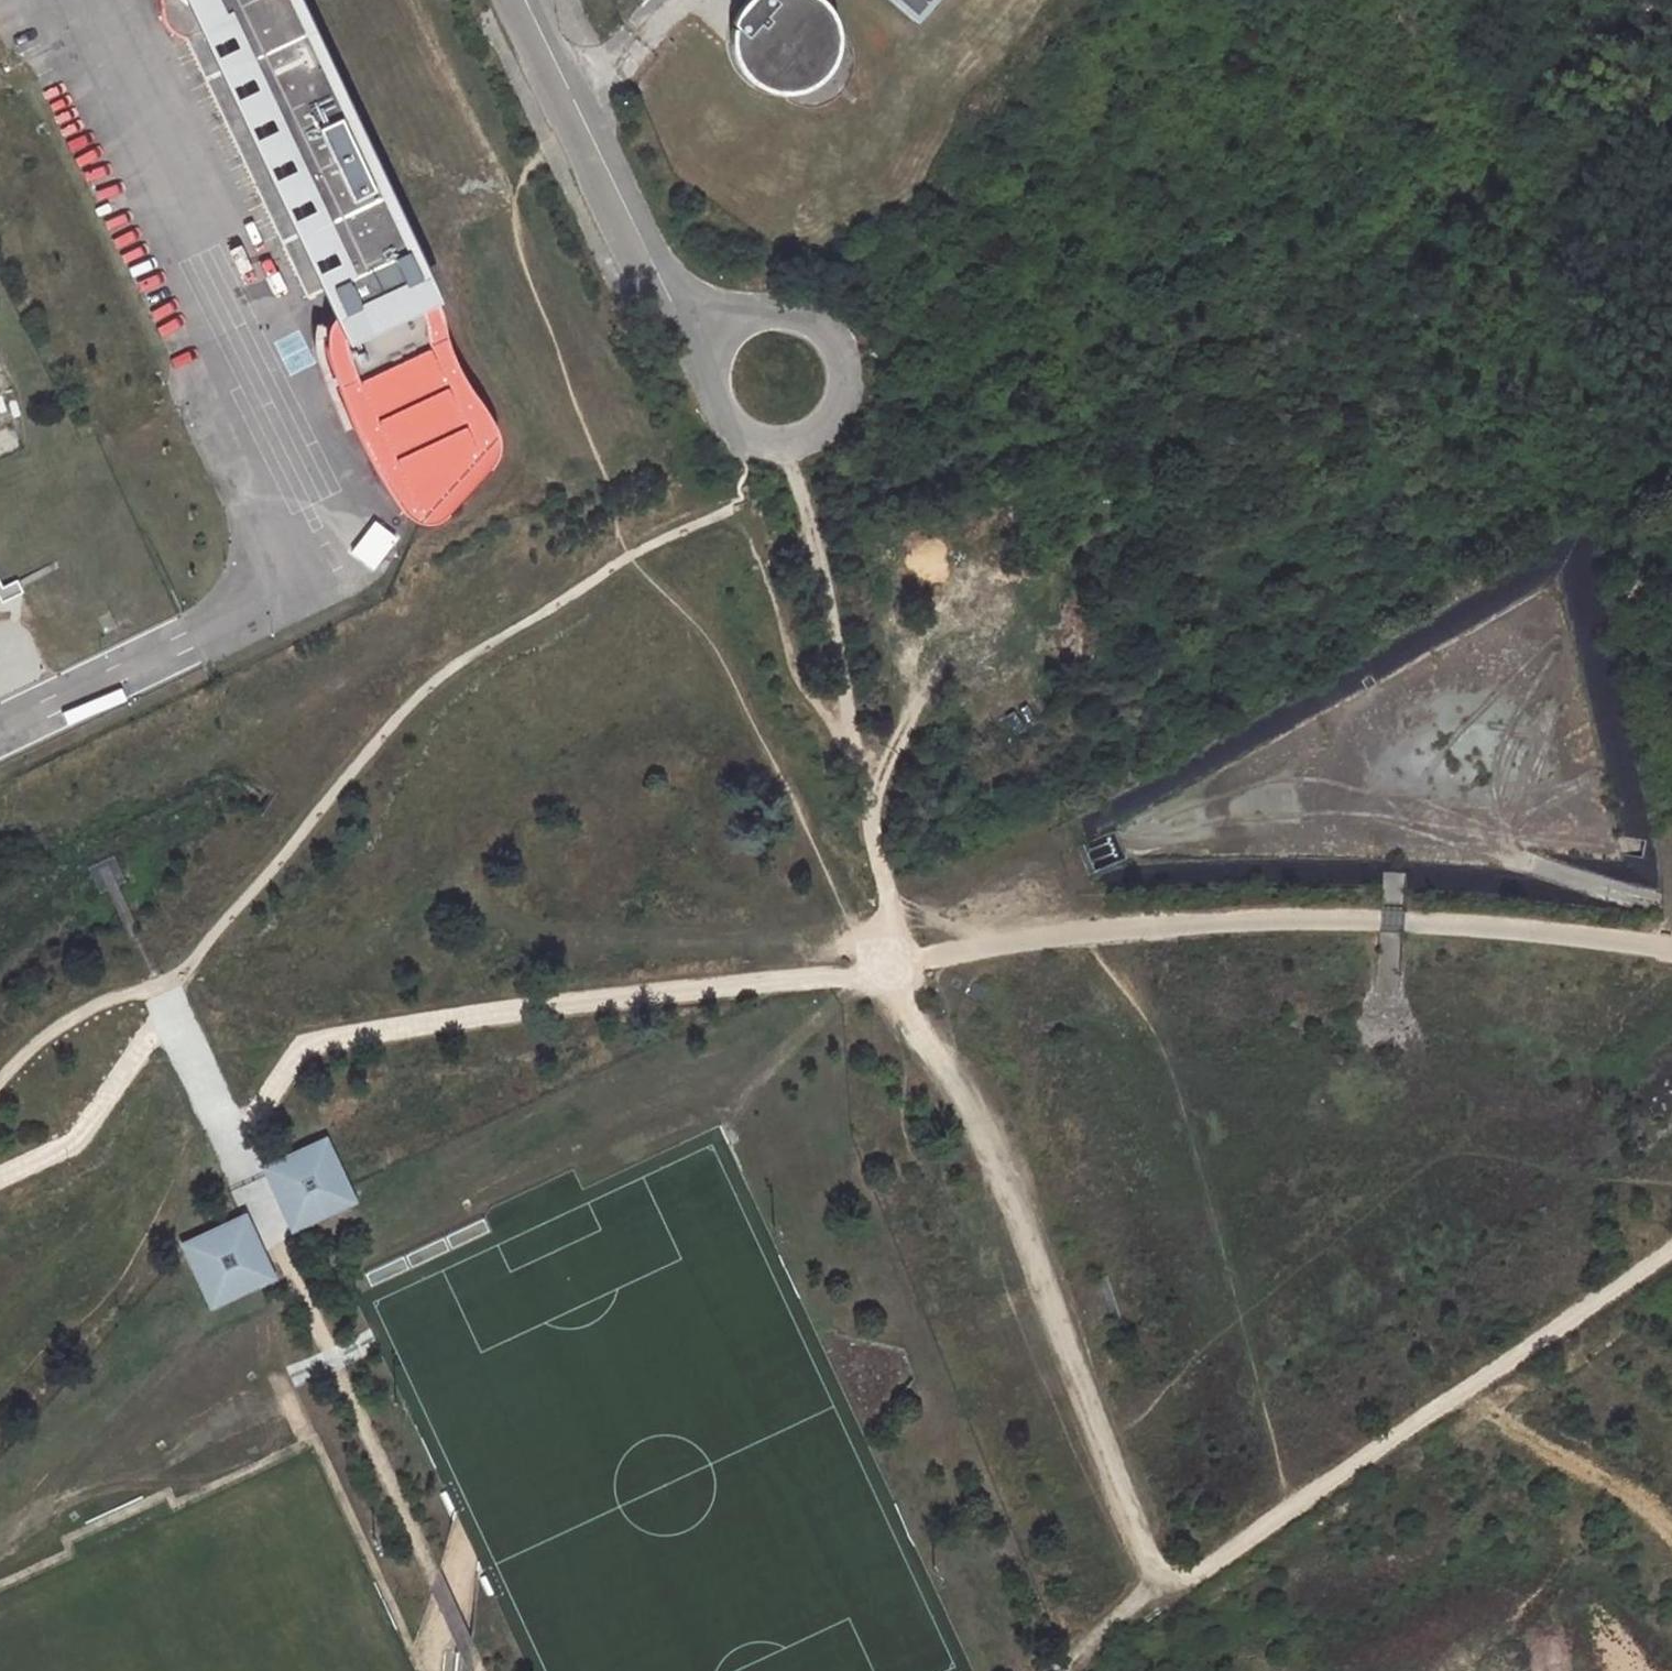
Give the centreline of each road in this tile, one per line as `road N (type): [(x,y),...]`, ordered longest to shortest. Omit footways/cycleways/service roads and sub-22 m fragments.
road 1 (unclassified): [(709,371),(721,415),(752,439),(794,442),(824,425),(841,398),(843,360),(823,326),(786,309),(746,316)]
road 2 (residential): [(665,289),(526,0)]

